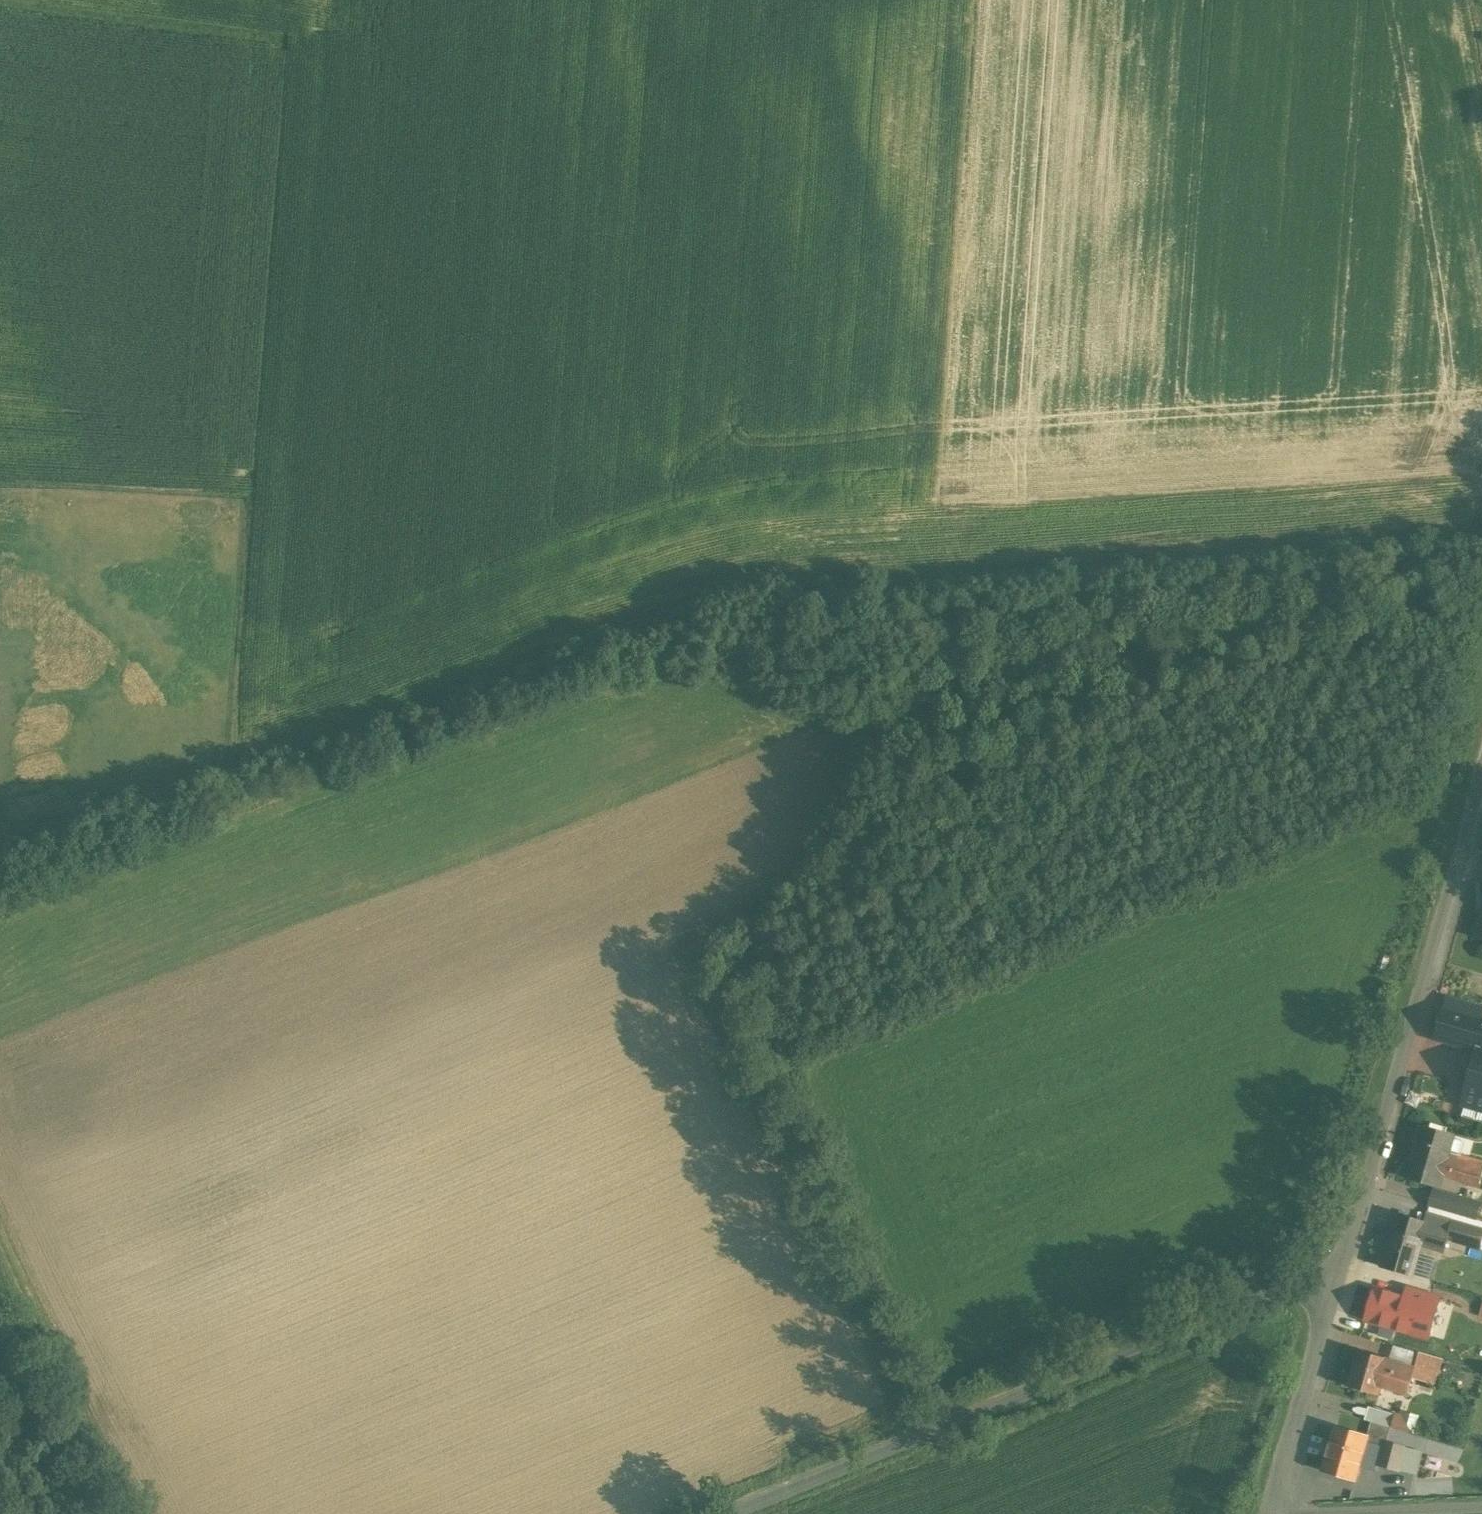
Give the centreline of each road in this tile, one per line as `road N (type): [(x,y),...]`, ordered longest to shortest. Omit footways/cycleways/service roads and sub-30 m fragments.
road 1 (unclassified): [(1331,1271),(1273,1278),(715,1513)]
road 2 (residential): [(1331,1271),(1481,777)]
road 3 (track): [(45,0),(429,44)]
road 4 (residential): [(1271,1513),(1331,1271)]

